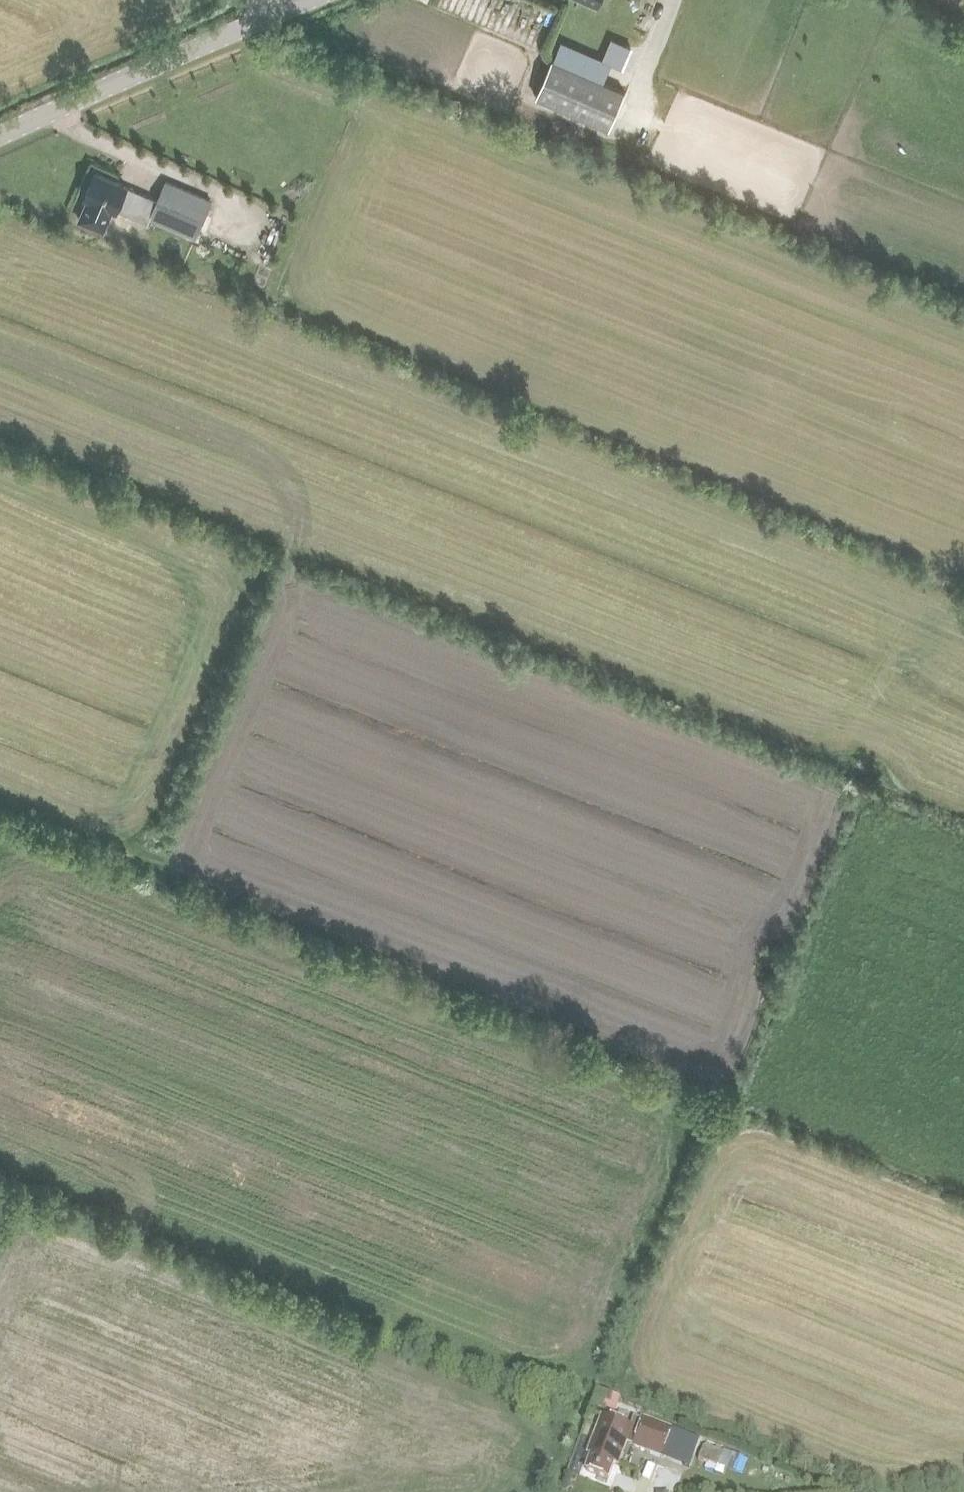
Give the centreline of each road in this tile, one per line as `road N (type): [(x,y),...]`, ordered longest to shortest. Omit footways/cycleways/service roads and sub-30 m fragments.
road 1 (tertiary): [(0,136),(308,0)]

